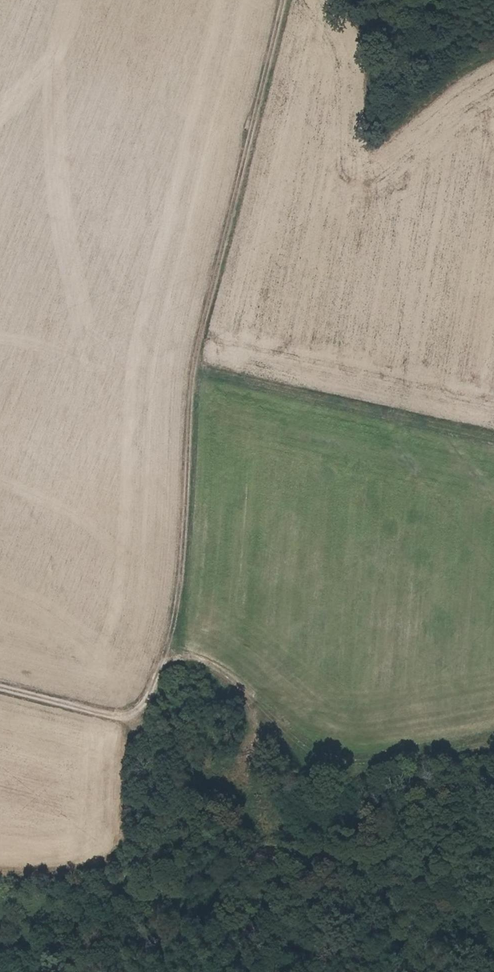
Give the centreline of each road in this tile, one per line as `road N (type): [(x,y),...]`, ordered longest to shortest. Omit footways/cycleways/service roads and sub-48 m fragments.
road 1 (track): [(0,689),(122,717),(149,697),(166,658),(195,360),(281,0)]
road 2 (track): [(166,658),(231,684),(245,710),(242,755),(212,813),(170,859),(121,891),(67,889),(37,908)]
road 3 (track): [(194,369),(493,440)]

